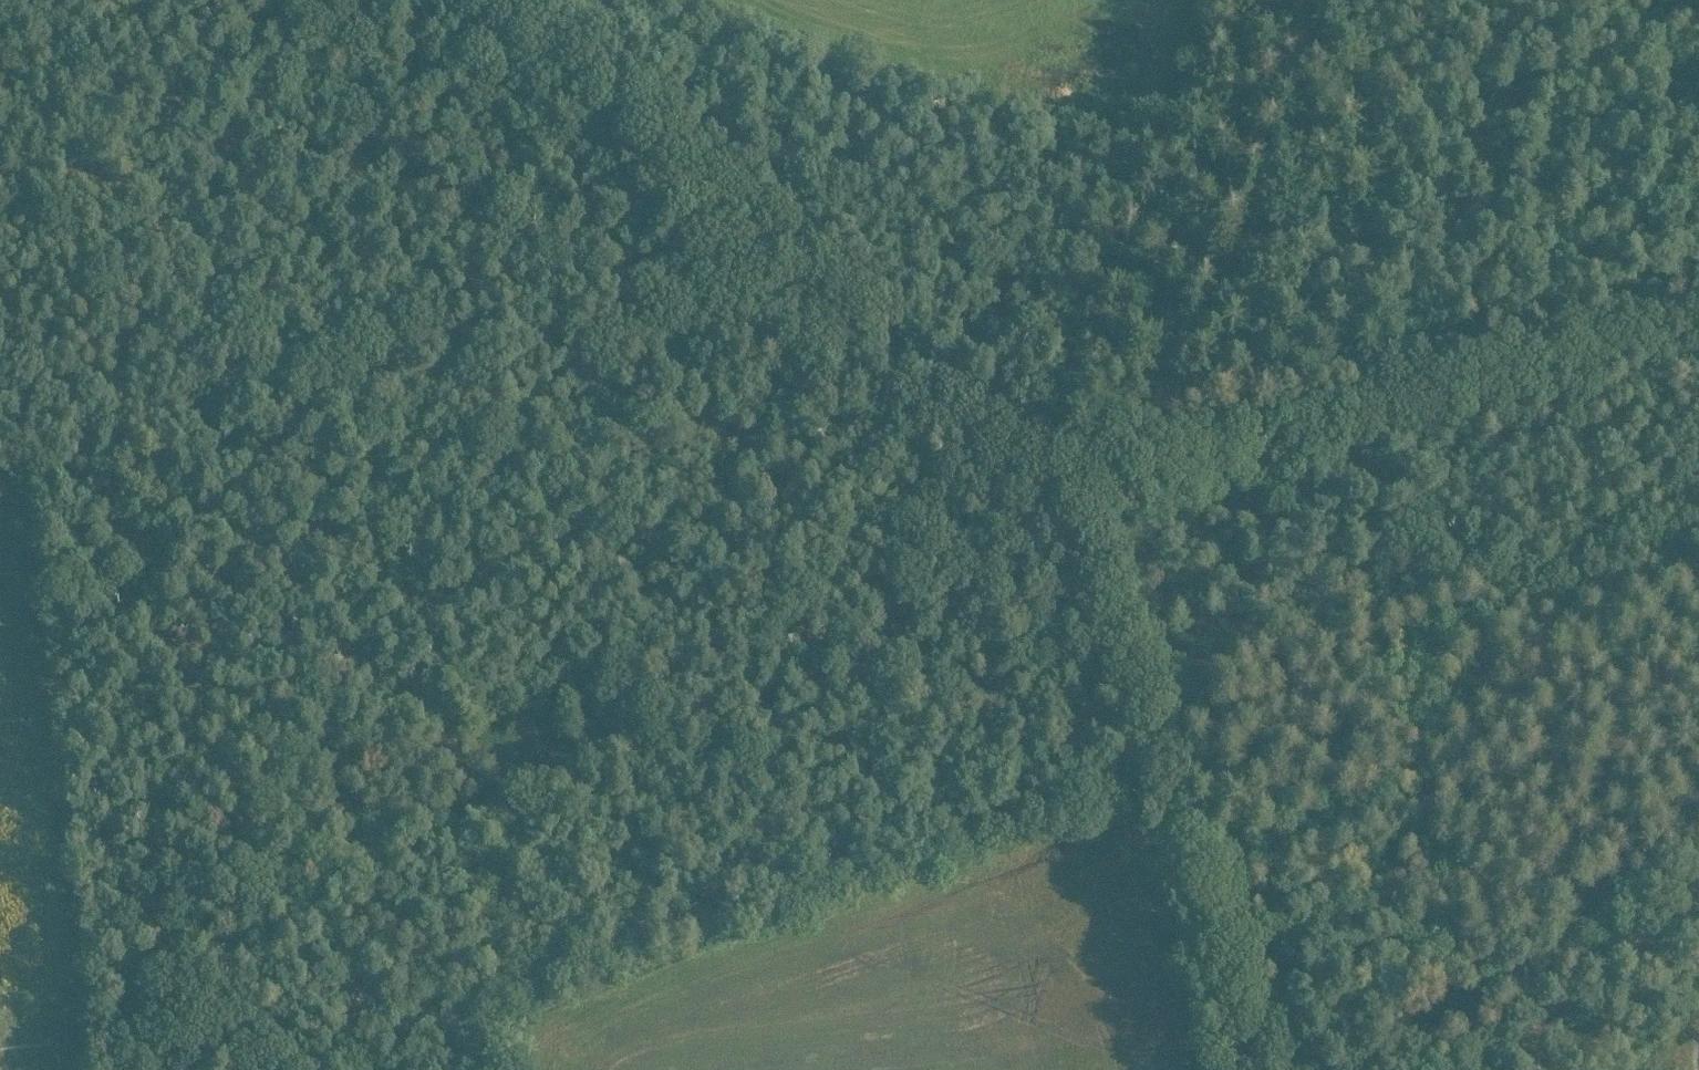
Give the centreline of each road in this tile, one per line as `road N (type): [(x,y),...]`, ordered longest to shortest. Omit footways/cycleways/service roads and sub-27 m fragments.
road 1 (track): [(497,0),(1071,530),(1249,1069)]
road 2 (track): [(1698,319),(1051,505)]

